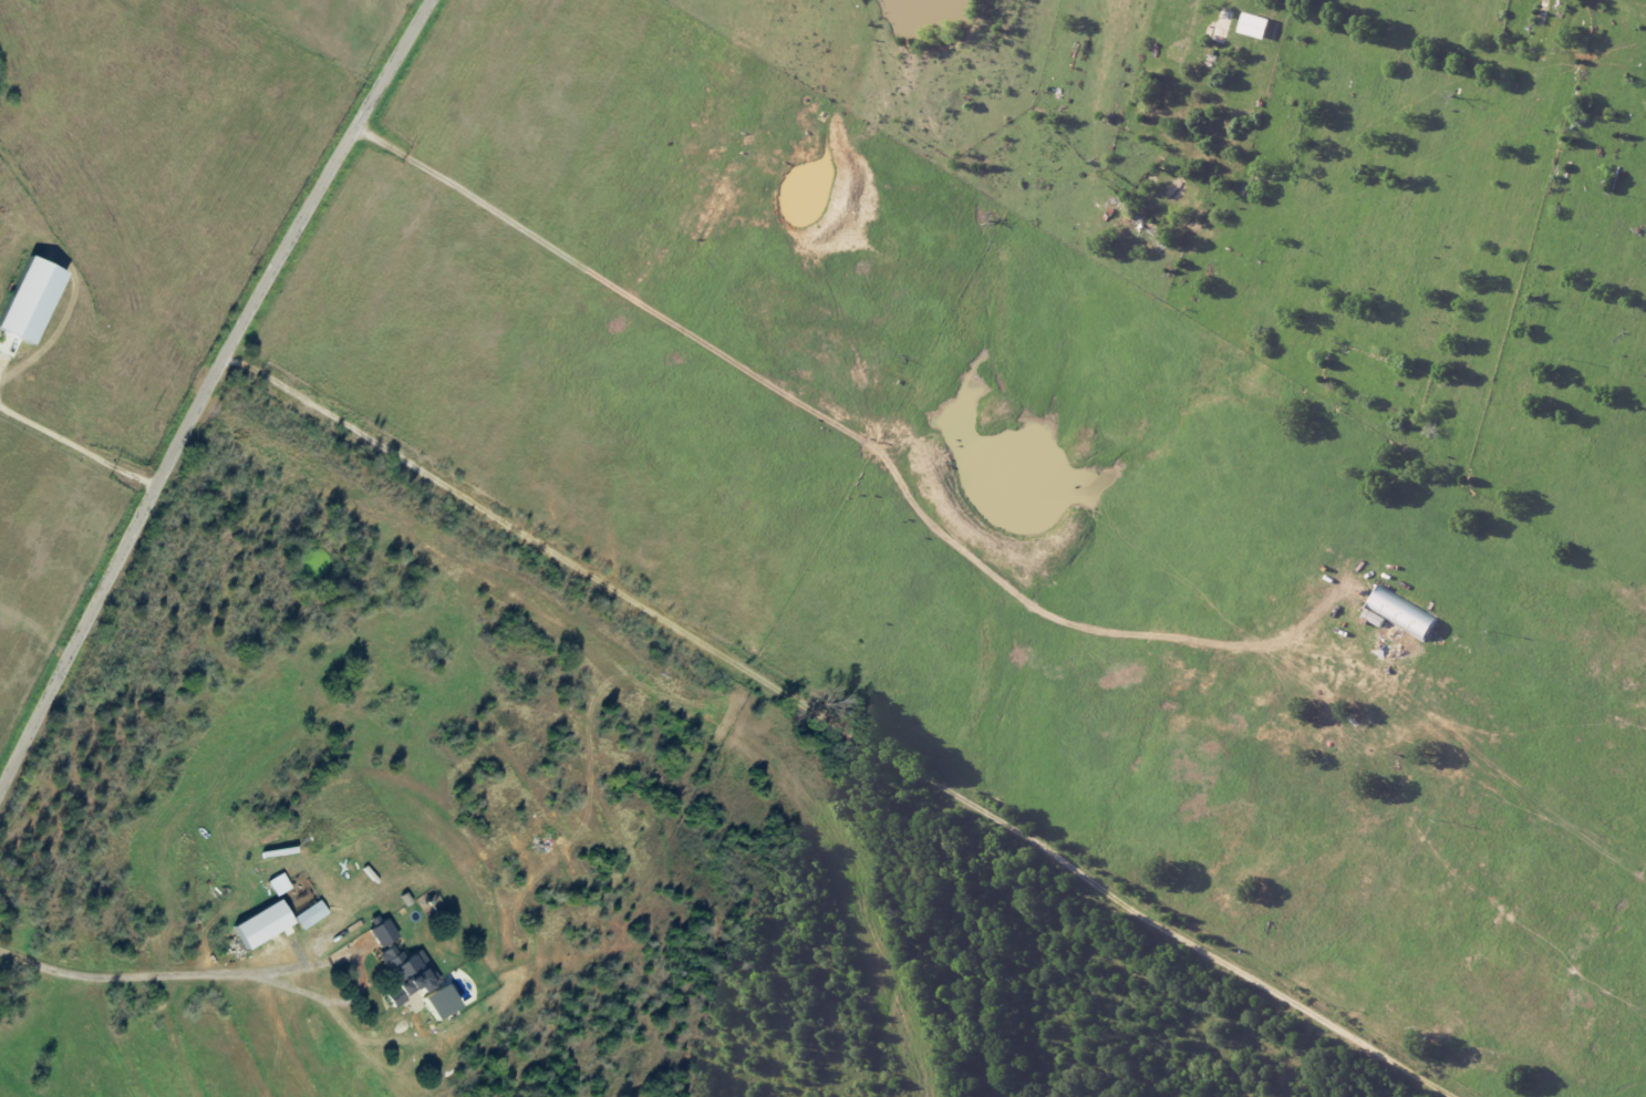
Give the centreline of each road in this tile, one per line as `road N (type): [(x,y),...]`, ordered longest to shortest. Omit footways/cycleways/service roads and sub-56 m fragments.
road 1 (residential): [(0,794),(216,375),(432,0)]

